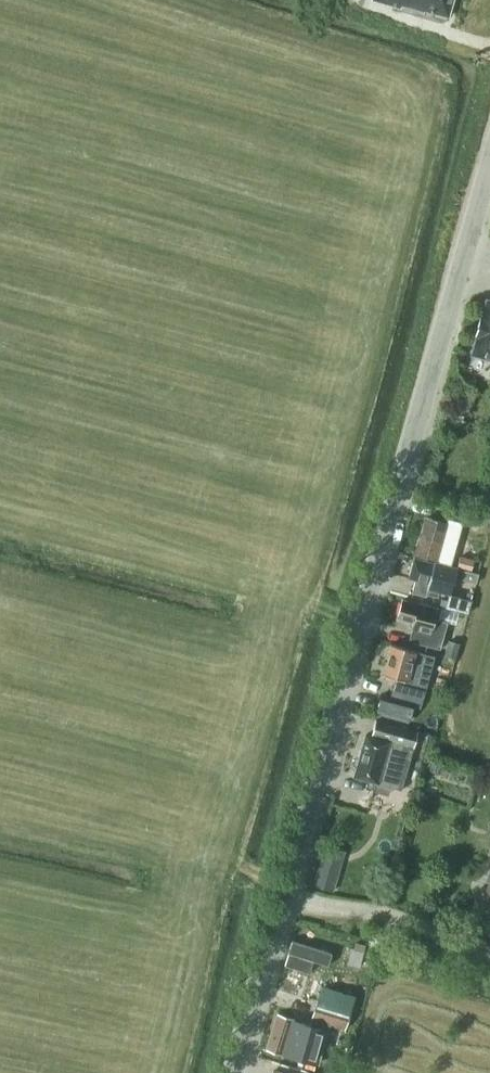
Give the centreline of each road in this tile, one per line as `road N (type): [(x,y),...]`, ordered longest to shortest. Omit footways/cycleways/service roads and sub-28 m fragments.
road 1 (tertiary): [(234,1072),(489,161)]

